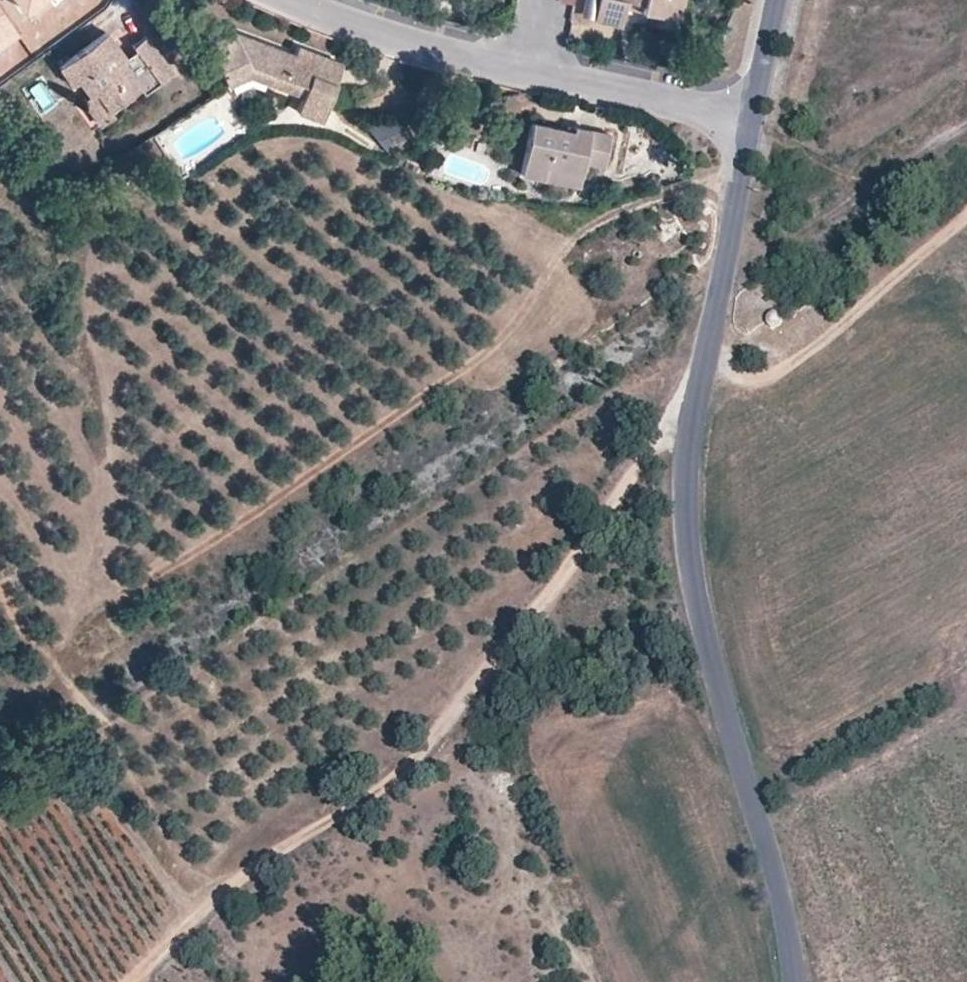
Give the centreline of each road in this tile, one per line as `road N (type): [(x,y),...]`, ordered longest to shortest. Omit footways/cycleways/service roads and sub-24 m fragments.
road 1 (track): [(39,642),(65,637),(468,366),(582,231),(718,169),(752,119)]
road 2 (unclassified): [(792,981),(782,915),(701,628),(685,499),(698,369),(752,119)]
road 3 (track): [(698,369),(493,676),(454,723),(358,804),(259,862),(201,907),(130,981)]
road 4 (residential): [(752,119),(526,72),(294,0)]
road 5 (track): [(0,589),(116,744),(209,901)]
road 6 (track): [(698,369),(733,365),(767,375),(800,359),(966,215)]
road 7 (residential): [(752,119),(777,0)]

